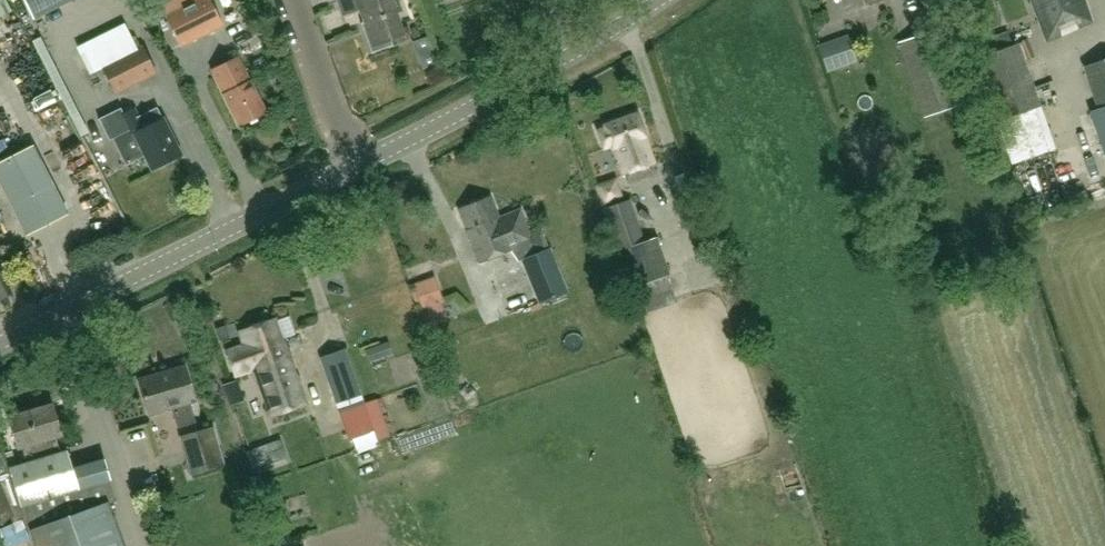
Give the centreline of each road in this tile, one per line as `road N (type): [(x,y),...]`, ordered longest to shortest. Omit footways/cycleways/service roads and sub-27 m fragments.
road 1 (unclassified): [(0,344),(591,44),(658,0)]

